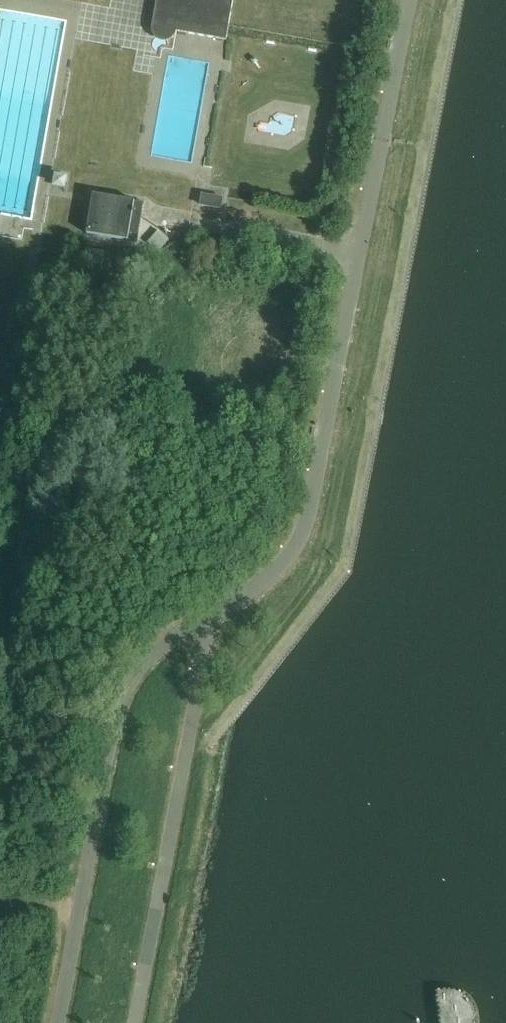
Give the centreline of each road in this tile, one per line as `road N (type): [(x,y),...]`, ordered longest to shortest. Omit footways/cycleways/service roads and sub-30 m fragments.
road 1 (unclassified): [(415,0),(310,520),(264,579),(161,647),(122,704),(60,1022)]

